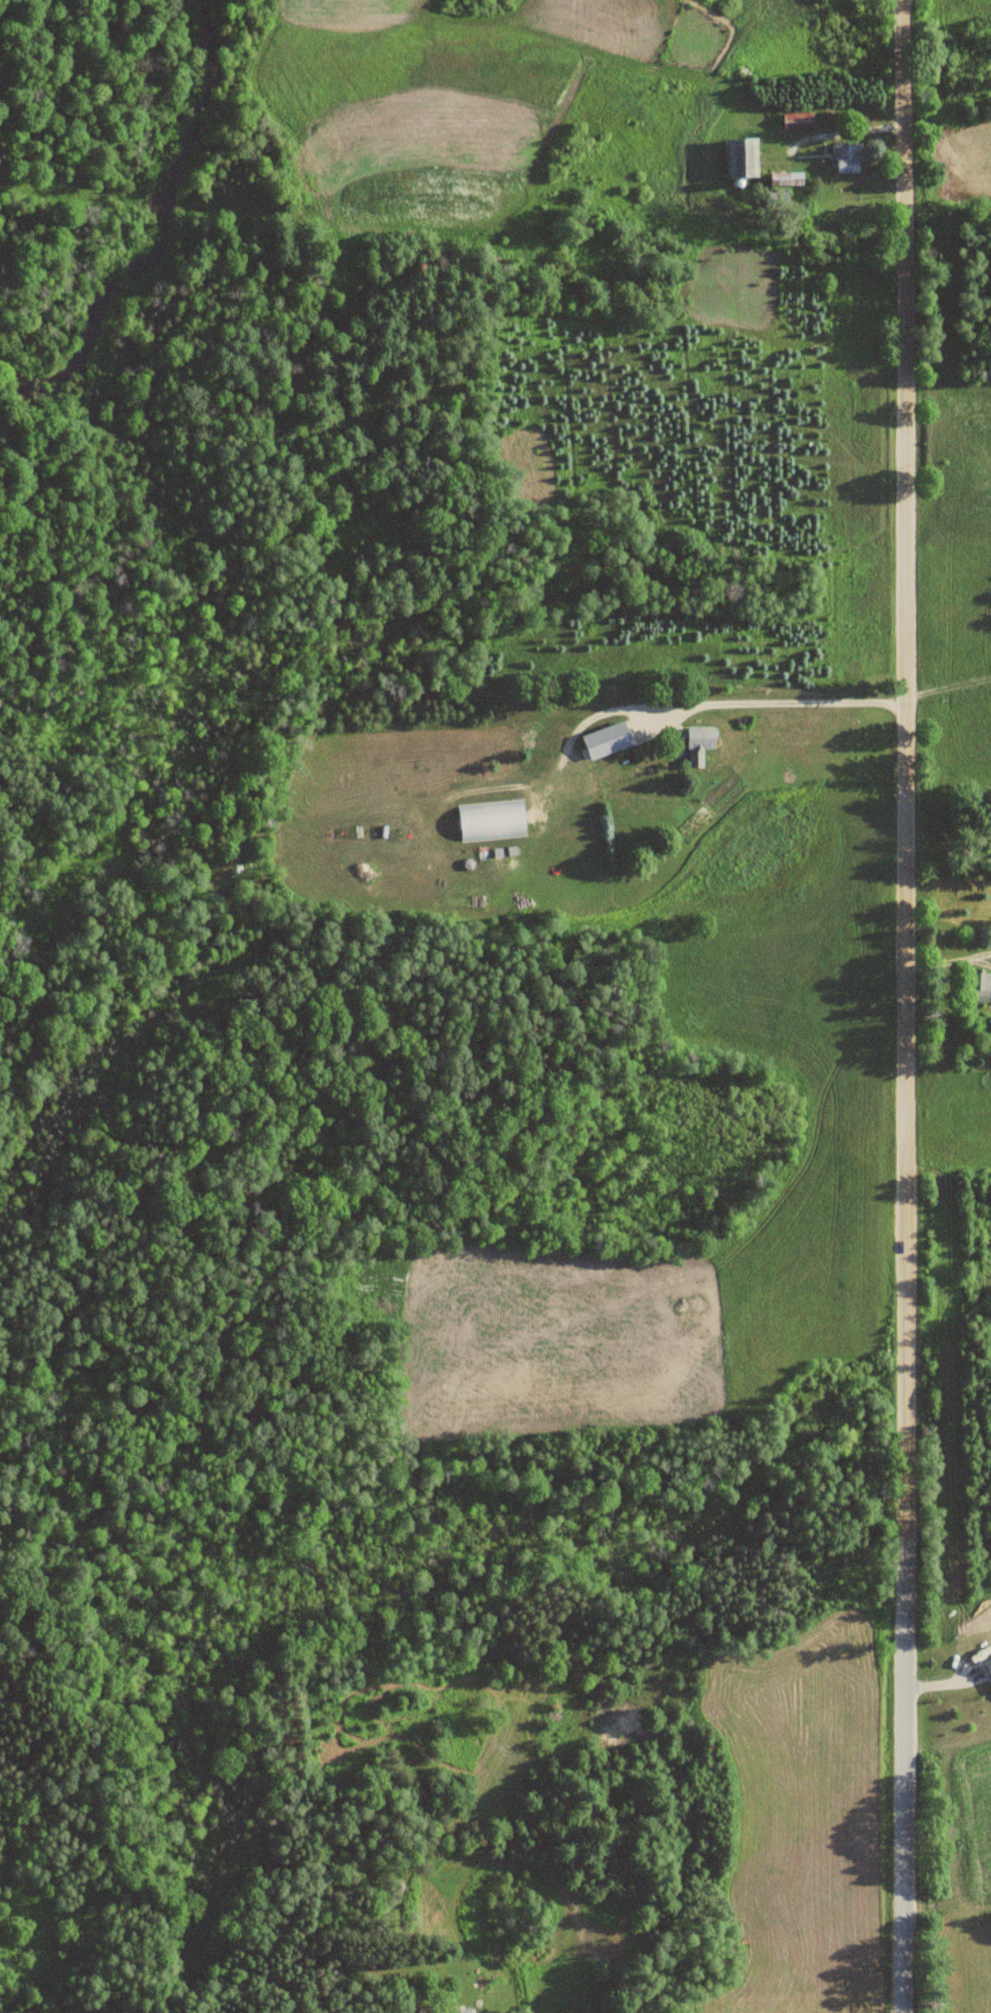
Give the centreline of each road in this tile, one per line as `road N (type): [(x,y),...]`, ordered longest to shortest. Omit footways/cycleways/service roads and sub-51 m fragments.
road 1 (residential): [(905,2012),(901,0)]

